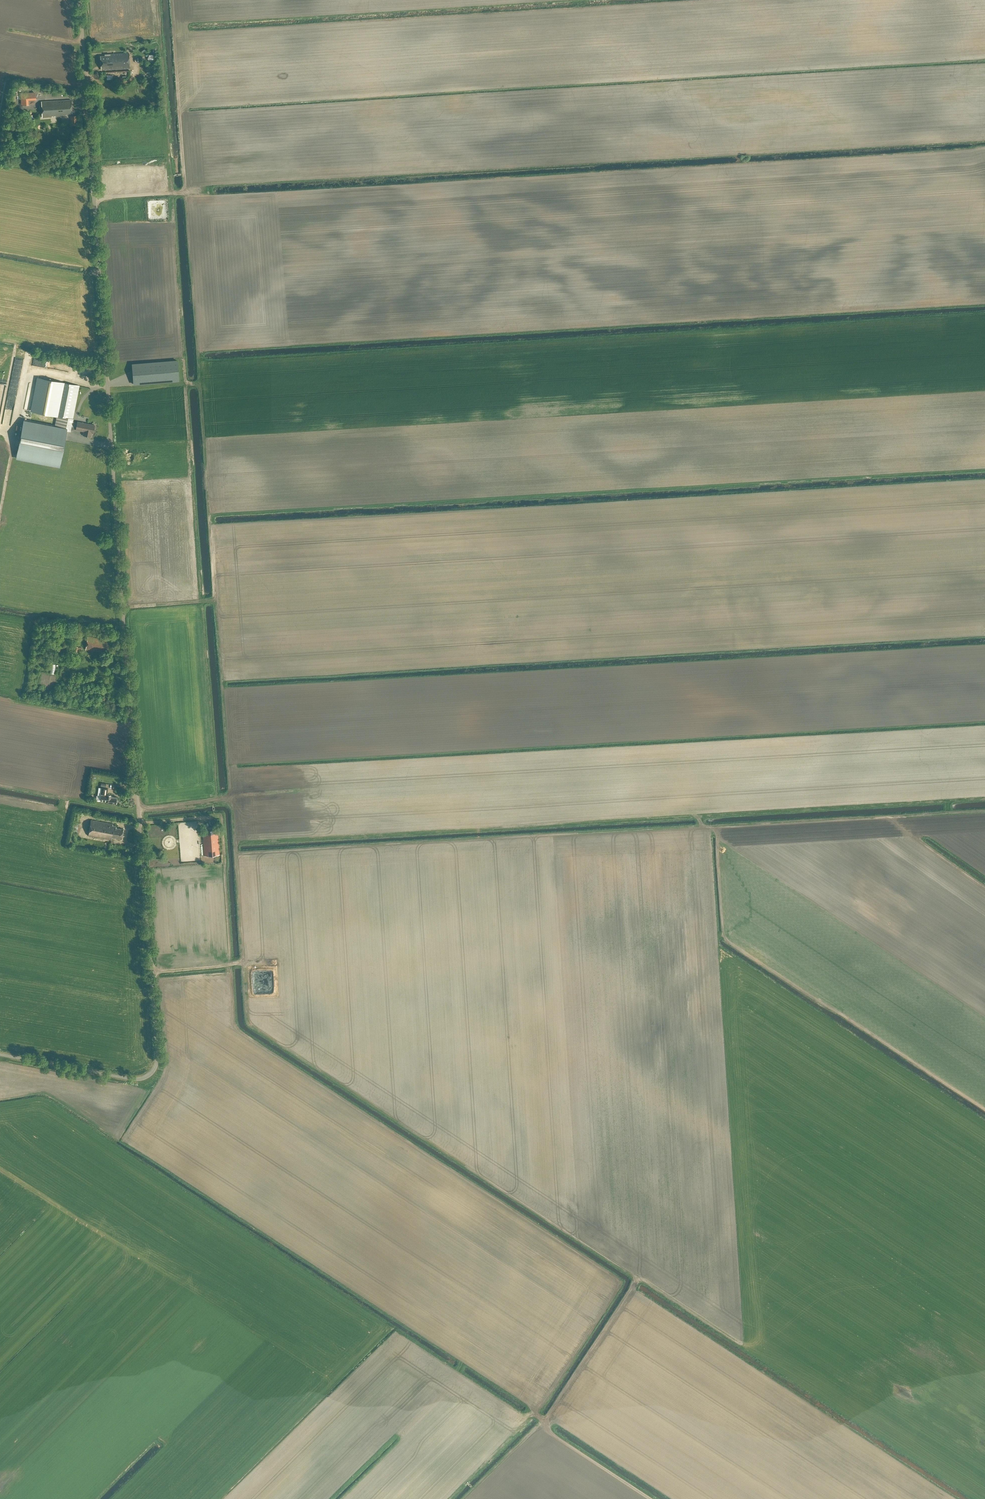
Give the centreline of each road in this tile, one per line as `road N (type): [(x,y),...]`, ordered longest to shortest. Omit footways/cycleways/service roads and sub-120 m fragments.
road 1 (unclassified): [(0,1054),(136,1080),(157,1061),(80,0)]

